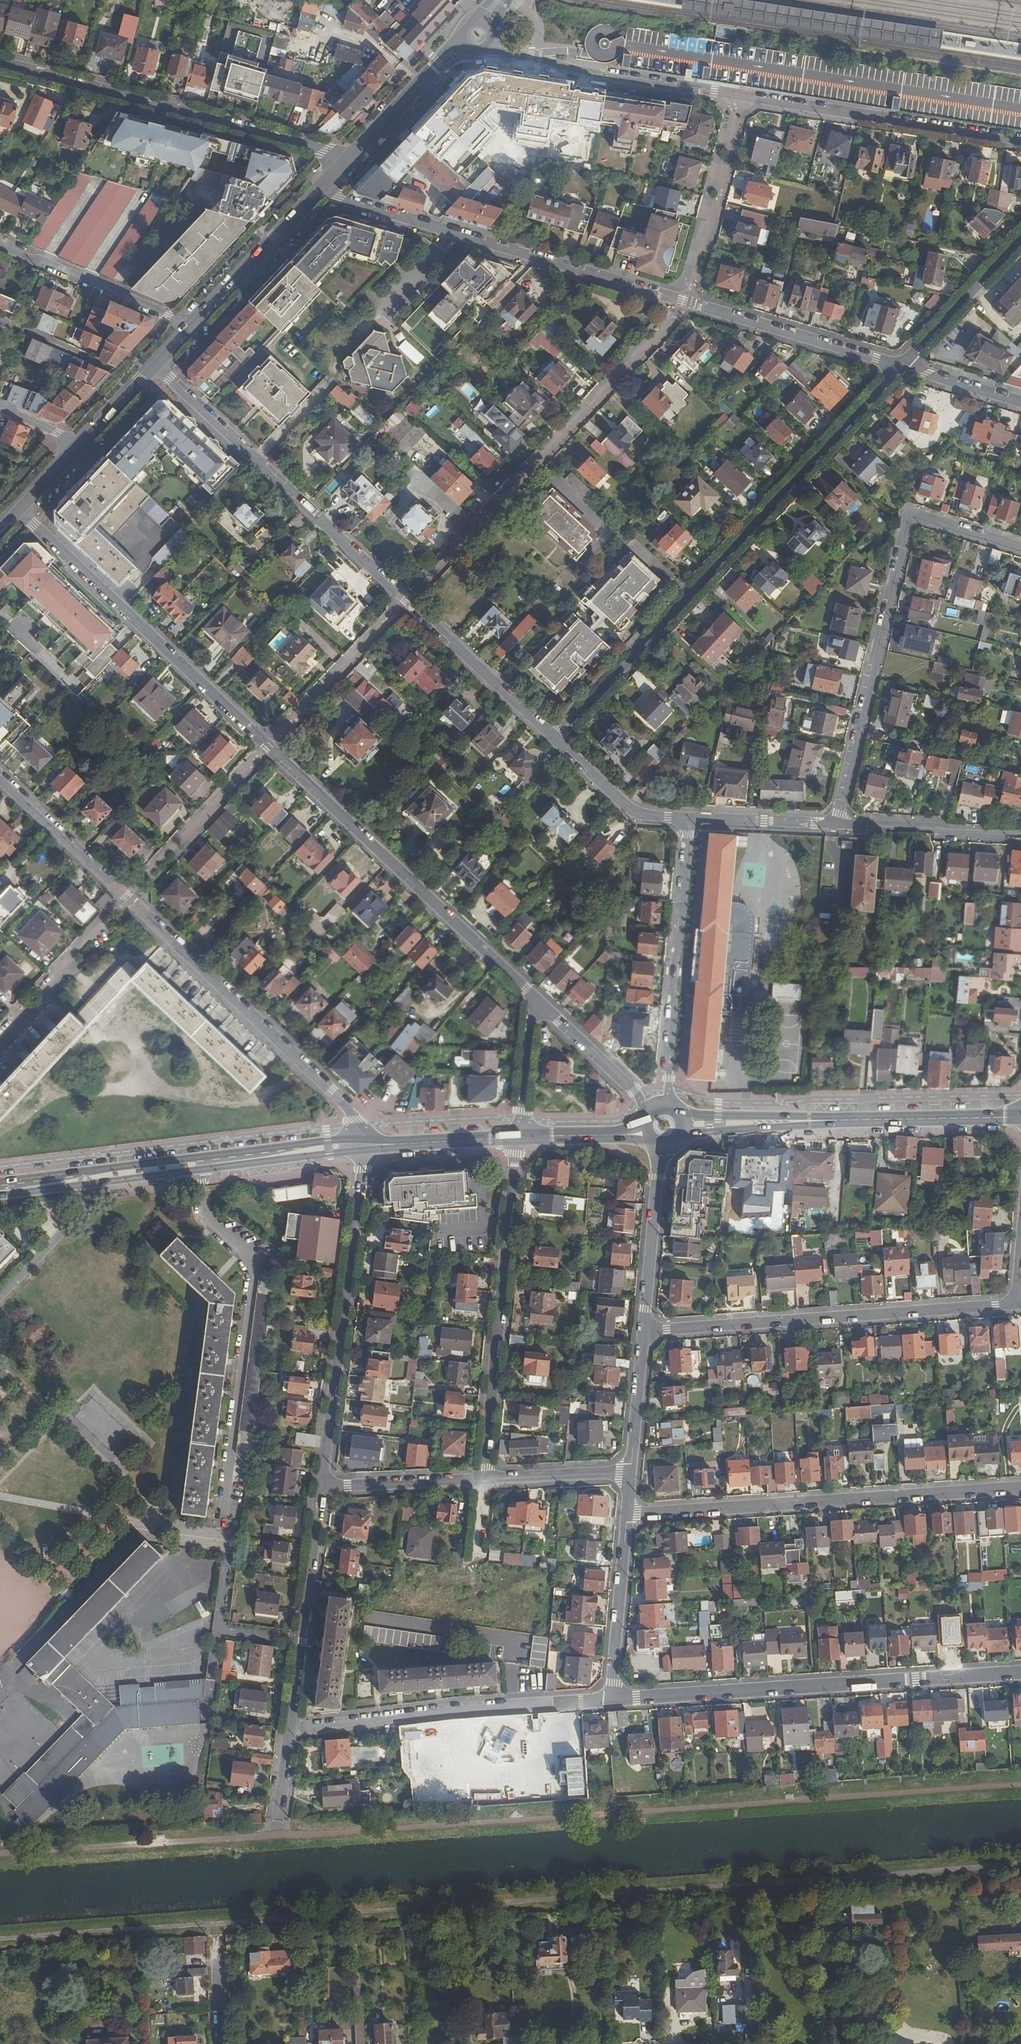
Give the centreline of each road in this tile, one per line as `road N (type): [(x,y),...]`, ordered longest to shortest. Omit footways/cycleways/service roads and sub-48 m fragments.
road 1 (residential): [(18,509),(535,997)]
road 2 (residential): [(901,366),(318,191)]
road 3 (residential): [(556,741),(156,364)]
road 4 (residential): [(487,48),(529,62),(1020,140)]
road 5 (residential): [(369,1139),(332,1089),(0,777)]
road 6 (residential): [(556,741),(901,366)]
road 7 (residential): [(838,824),(910,517),(1020,548)]
road 8 (residential): [(612,1699),(1020,1673)]
road 9 (residential): [(627,1515),(1020,1488)]
road 10 (residential): [(1017,1305),(644,1331)]
road 11 (primary): [(369,1139),(0,1182)]
road 12 (primary): [(0,1196),(366,1150)]
road 13 (residential): [(349,156),(0,63)]
road 14 (residential): [(484,1479),(517,1138)]
road 15 (residential): [(322,1488),(366,1150)]
road 16 (residential): [(290,1732),(612,1699)]
road 17 (residential): [(670,1105),(689,818)]
road 18 (residential): [(290,1732),(322,1488)]
road 19 (tertiary): [(156,364),(318,191)]
road 20 (primary): [(678,1143),(711,1132),(861,1120)]
road 21 (residential): [(644,1331),(663,1147)]
road 22 (residential): [(612,1699),(627,1515)]
road 23 (residential): [(838,824),(1020,832)]
road 24 (primary): [(861,1120),(681,1112)]
road 25 (residential): [(901,366),(1020,237)]
road 26 (residential): [(535,997),(629,1083),(648,1113)]
road 27 (residential): [(322,1488),(484,1479)]
road 28 (tertiary): [(349,156),(463,42)]
road 29 (residential): [(689,818),(635,810),(556,741)]
road 30 (primary): [(861,1120),(1020,1116)]
road 31 (residential): [(689,818),(838,824)]
road 32 (residential): [(484,1479),(631,1473)]
road 33 (residential): [(631,1473),(644,1331)]
road 34 (residential): [(517,1138),(535,997)]
road 35 (track): [(0,1297),(94,1197)]
road 36 (residential): [(1020,403),(901,366)]

